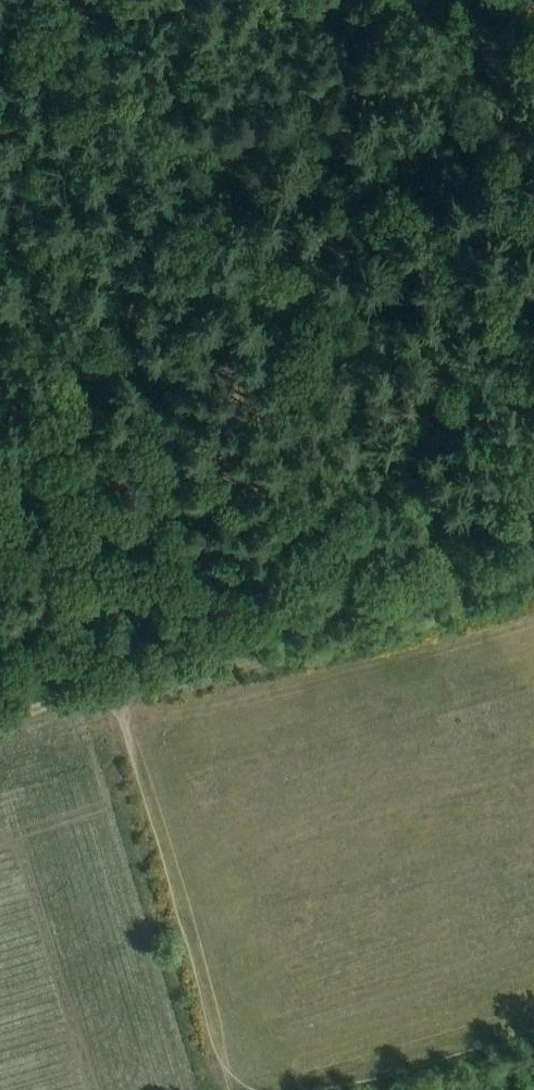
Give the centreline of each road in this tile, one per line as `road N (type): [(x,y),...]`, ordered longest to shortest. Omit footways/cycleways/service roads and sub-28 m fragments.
road 1 (track): [(533,38),(0,194)]
road 2 (track): [(533,553),(101,681)]
road 3 (track): [(101,681),(219,1089)]
road 4 (track): [(0,346),(101,681)]
road 5 (track): [(319,1089),(533,1030)]

